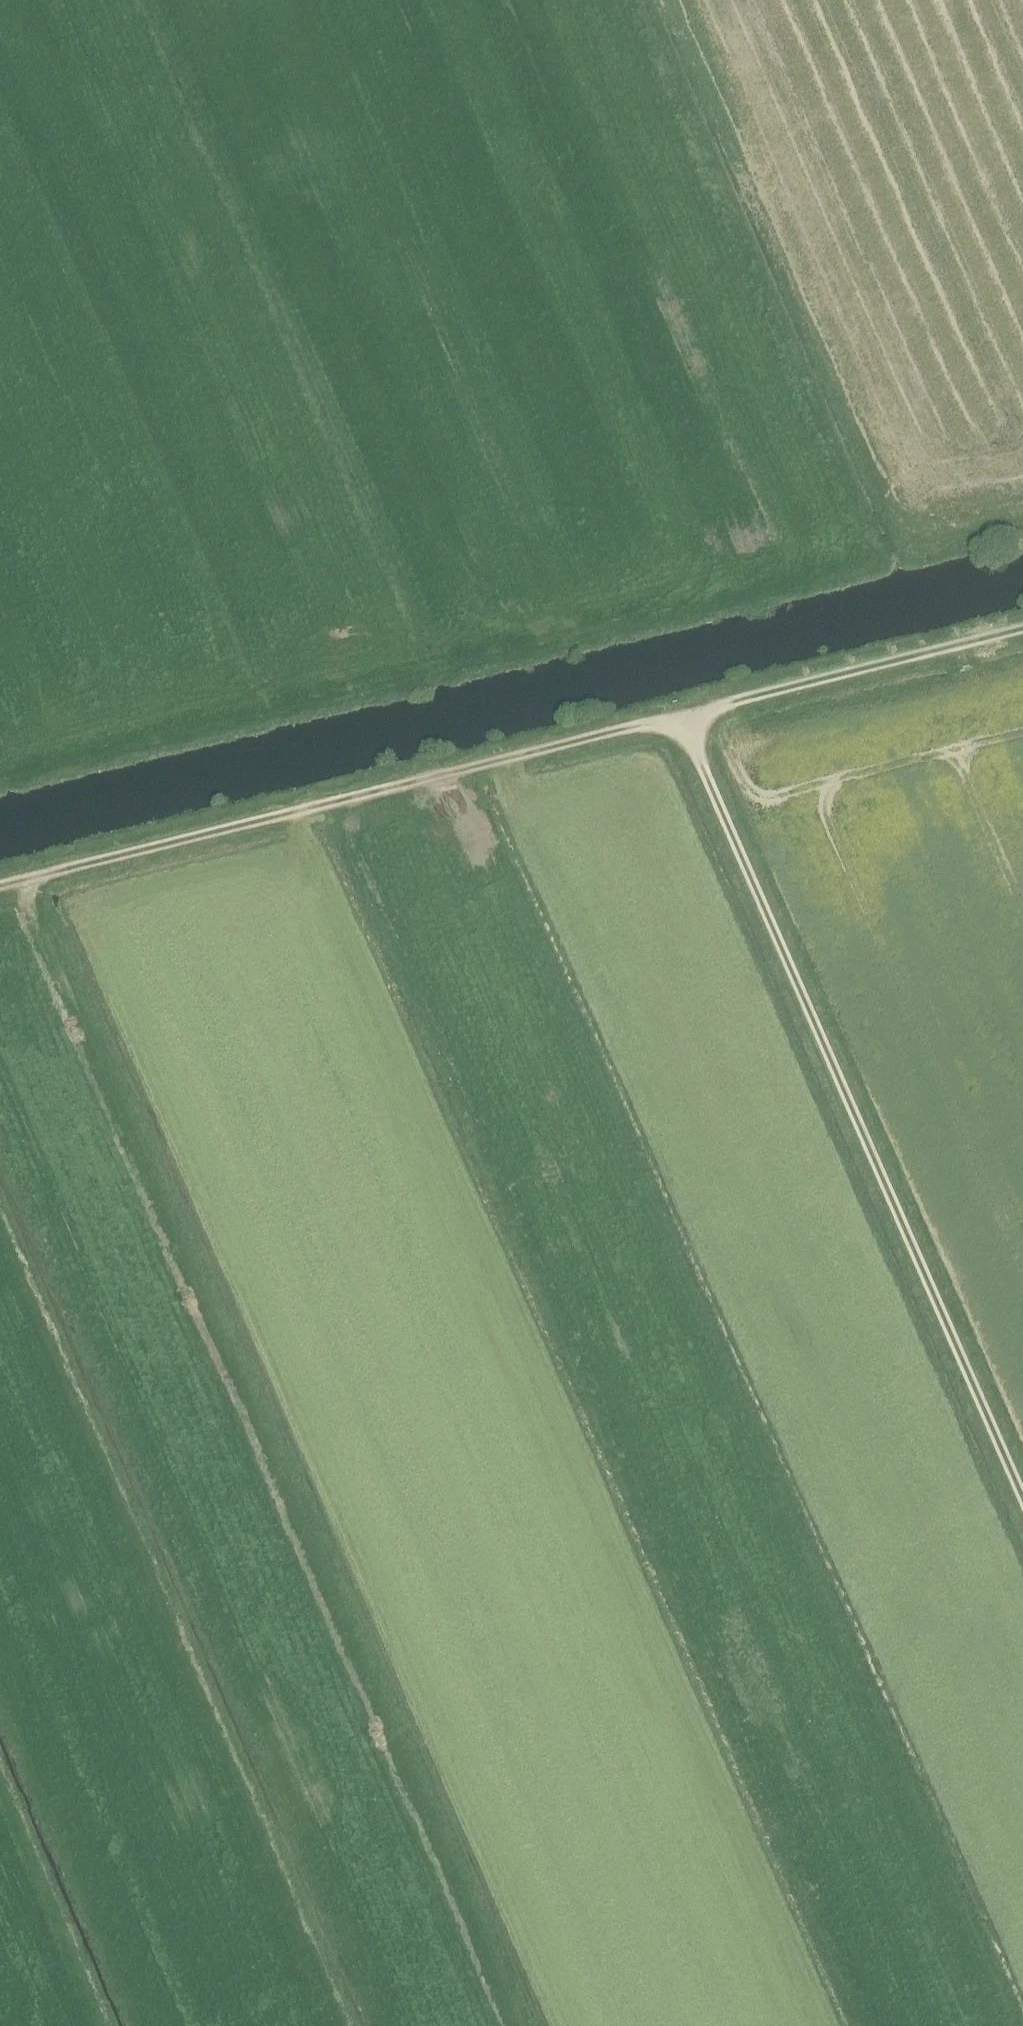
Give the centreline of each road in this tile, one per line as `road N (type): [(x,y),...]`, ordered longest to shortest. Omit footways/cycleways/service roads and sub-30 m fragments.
road 1 (track): [(1022,1488),(685,706)]
road 2 (track): [(685,706),(0,877)]
road 3 (track): [(685,706),(1022,620)]

